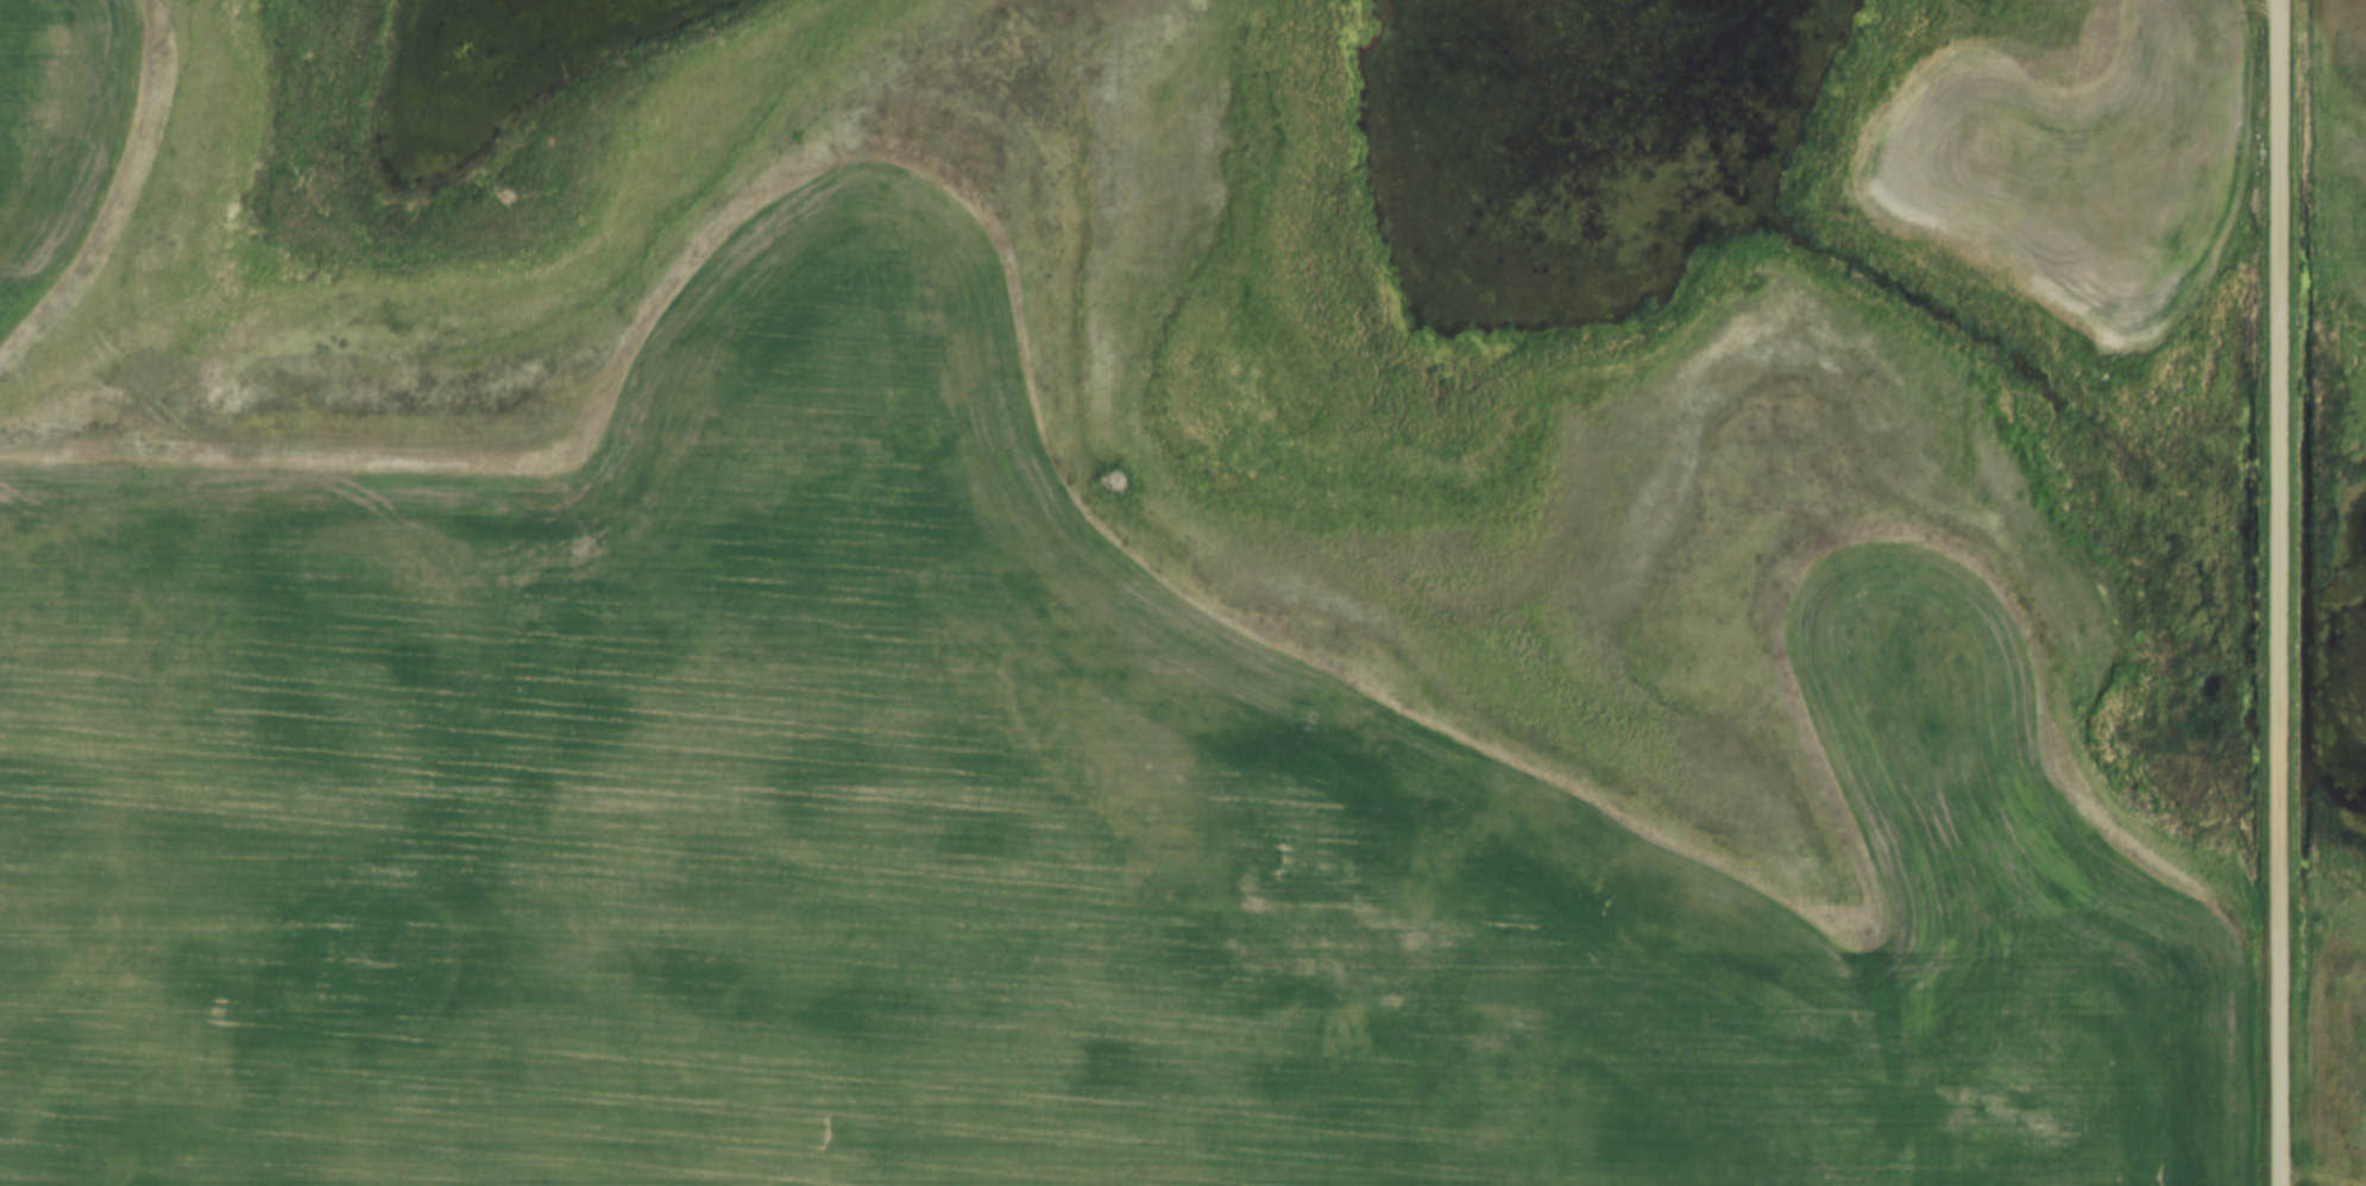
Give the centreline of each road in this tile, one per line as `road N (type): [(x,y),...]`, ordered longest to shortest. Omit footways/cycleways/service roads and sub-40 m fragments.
road 1 (residential): [(2279,0),(2279,1185)]

